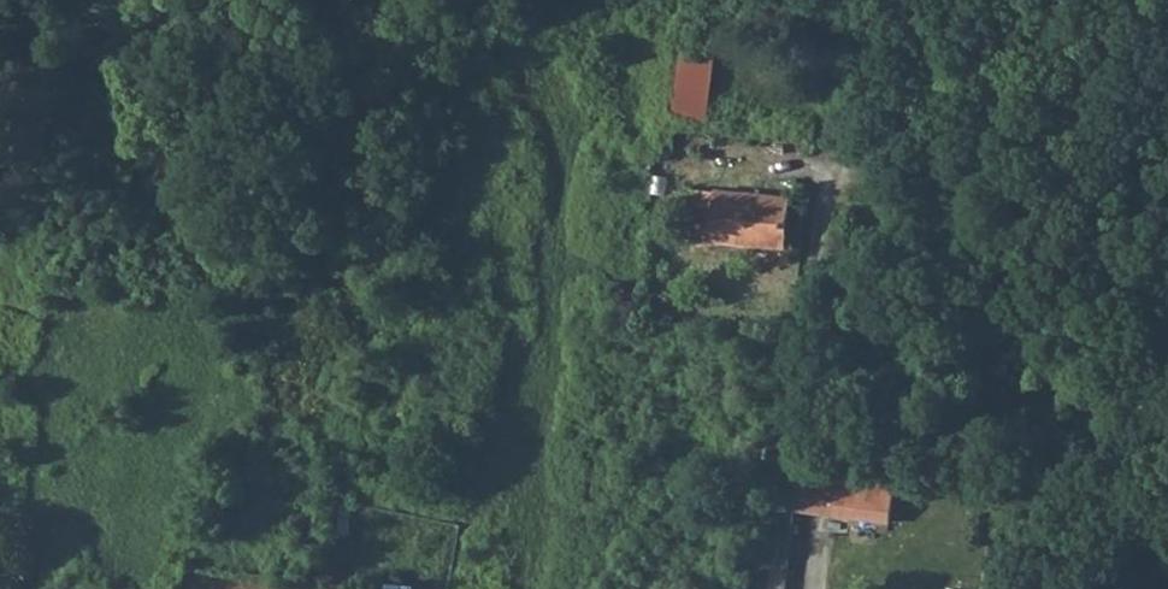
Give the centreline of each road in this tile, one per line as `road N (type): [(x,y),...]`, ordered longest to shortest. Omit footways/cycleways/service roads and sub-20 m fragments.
road 1 (residential): [(821,174),(768,588)]

